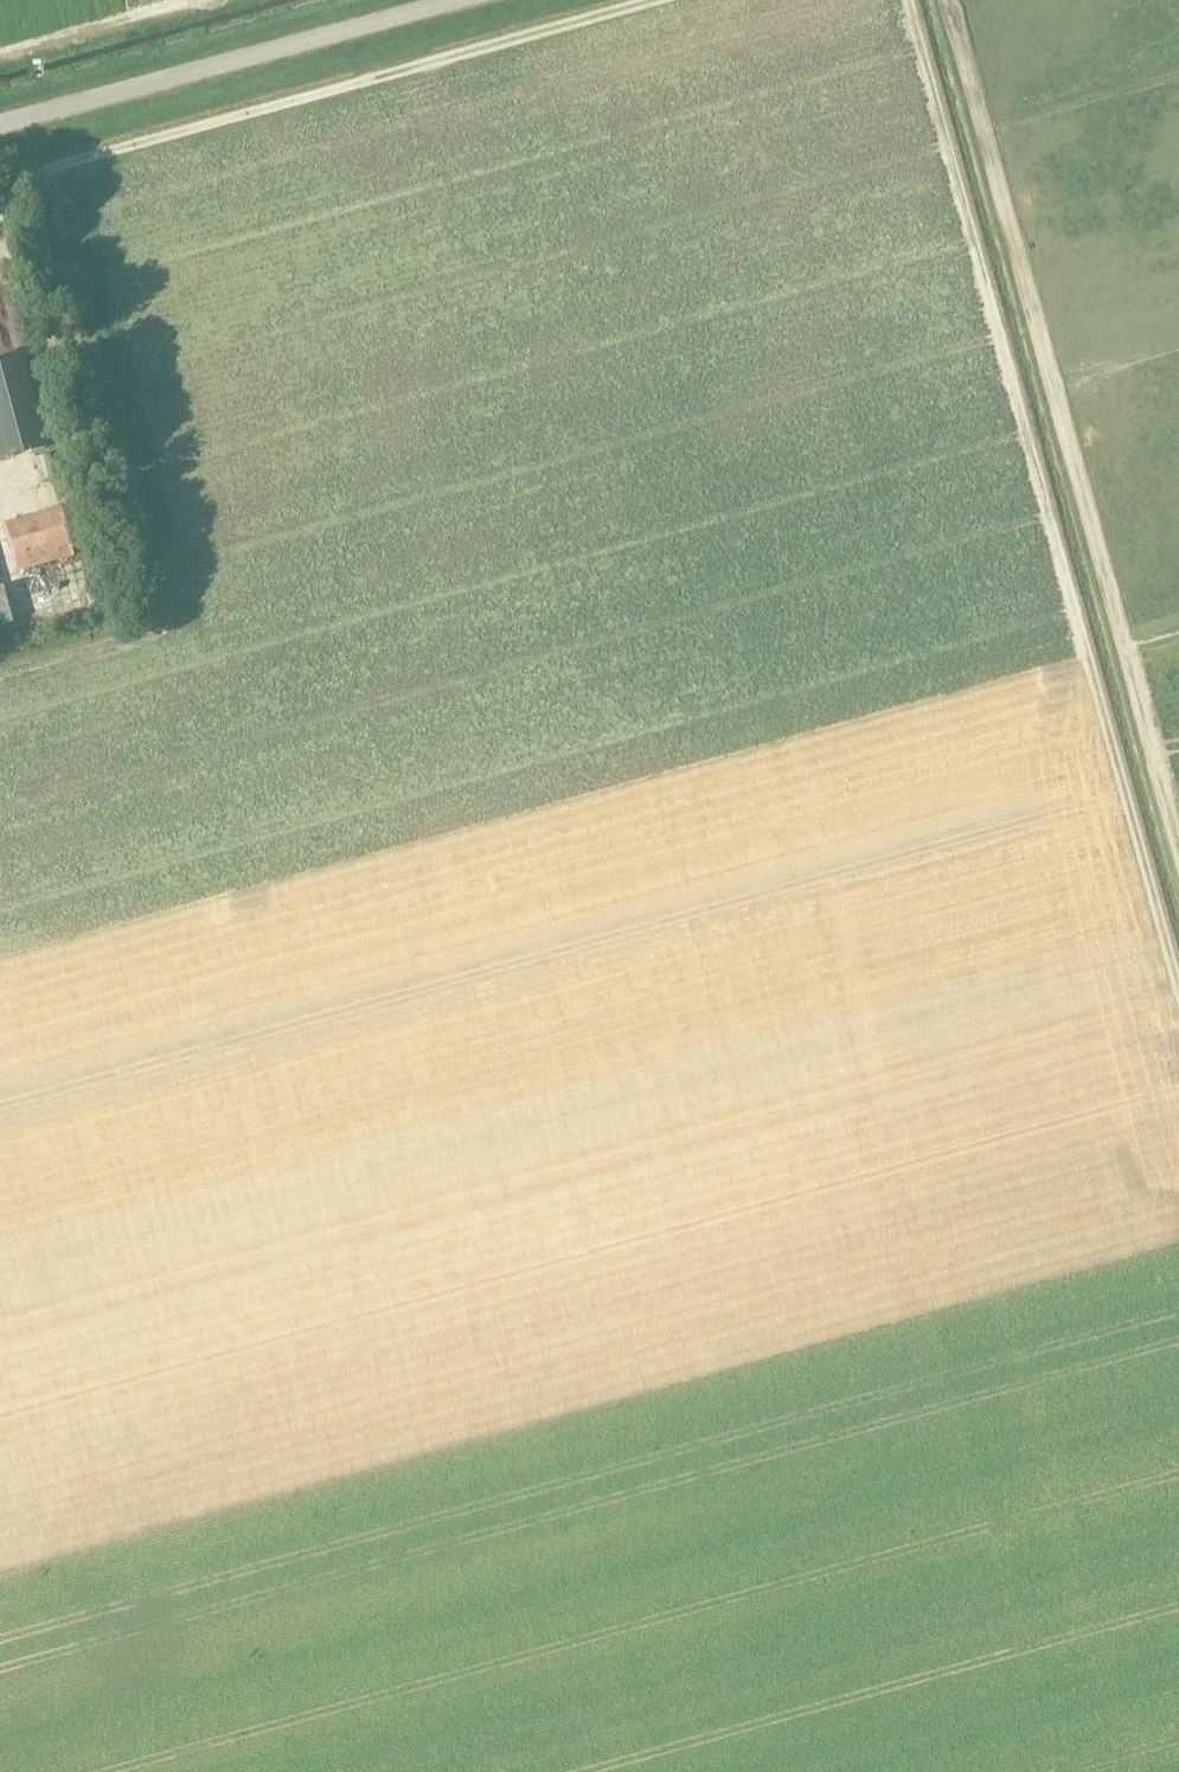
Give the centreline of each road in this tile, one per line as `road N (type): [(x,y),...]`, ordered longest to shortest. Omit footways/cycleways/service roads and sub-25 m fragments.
road 1 (unclassified): [(0,125),(459,0)]

